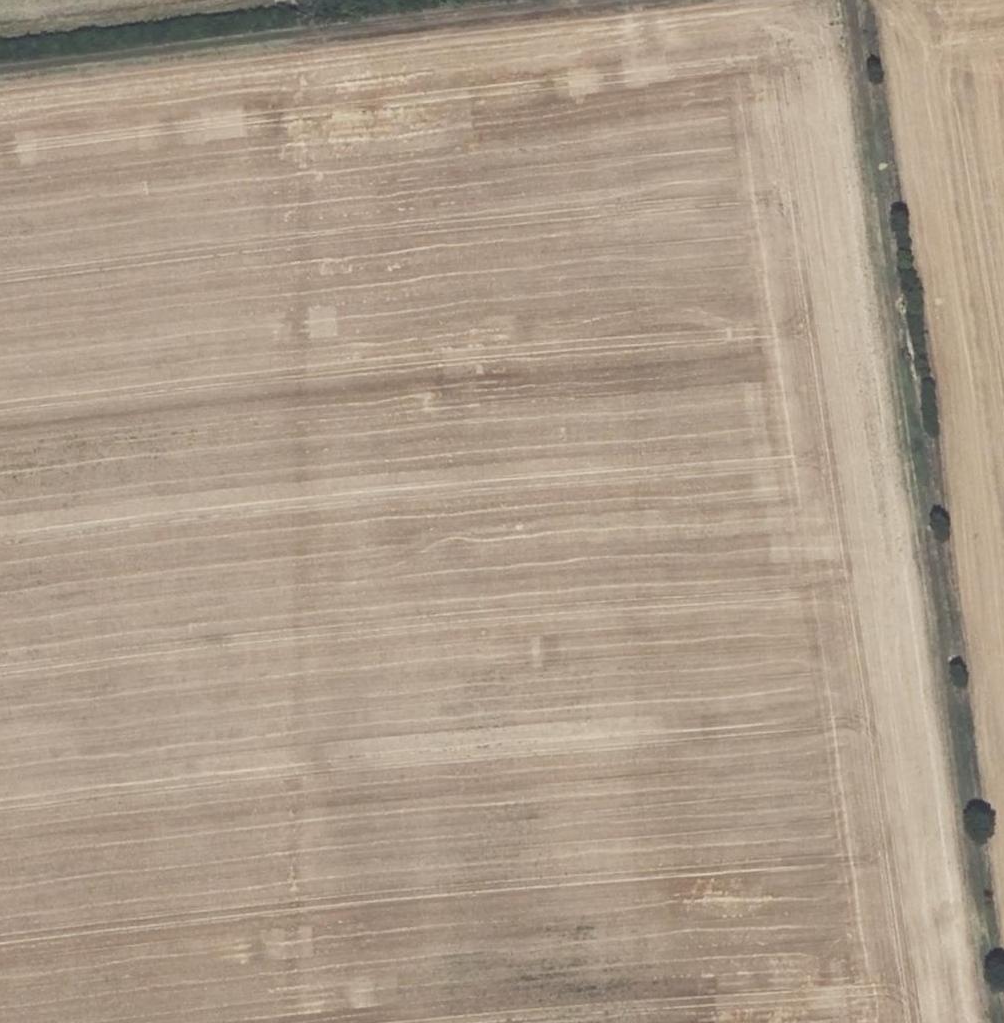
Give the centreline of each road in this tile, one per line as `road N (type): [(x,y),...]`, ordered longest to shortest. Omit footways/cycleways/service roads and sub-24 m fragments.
road 1 (track): [(0,72),(573,0)]

